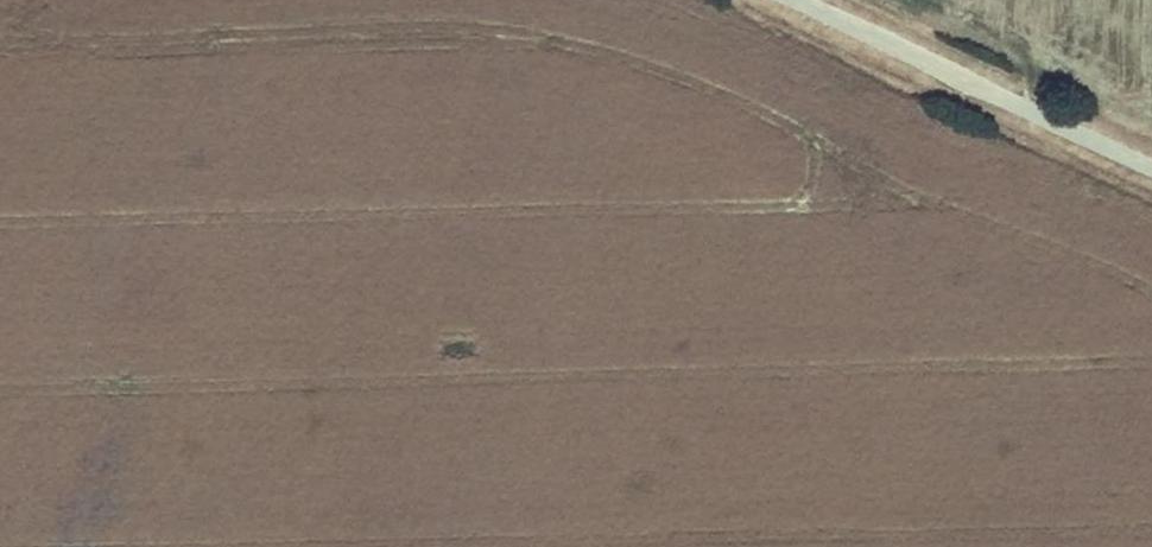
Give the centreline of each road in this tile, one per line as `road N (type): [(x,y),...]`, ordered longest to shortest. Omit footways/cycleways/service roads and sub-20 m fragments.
road 1 (track): [(1151,165),(801,0)]

